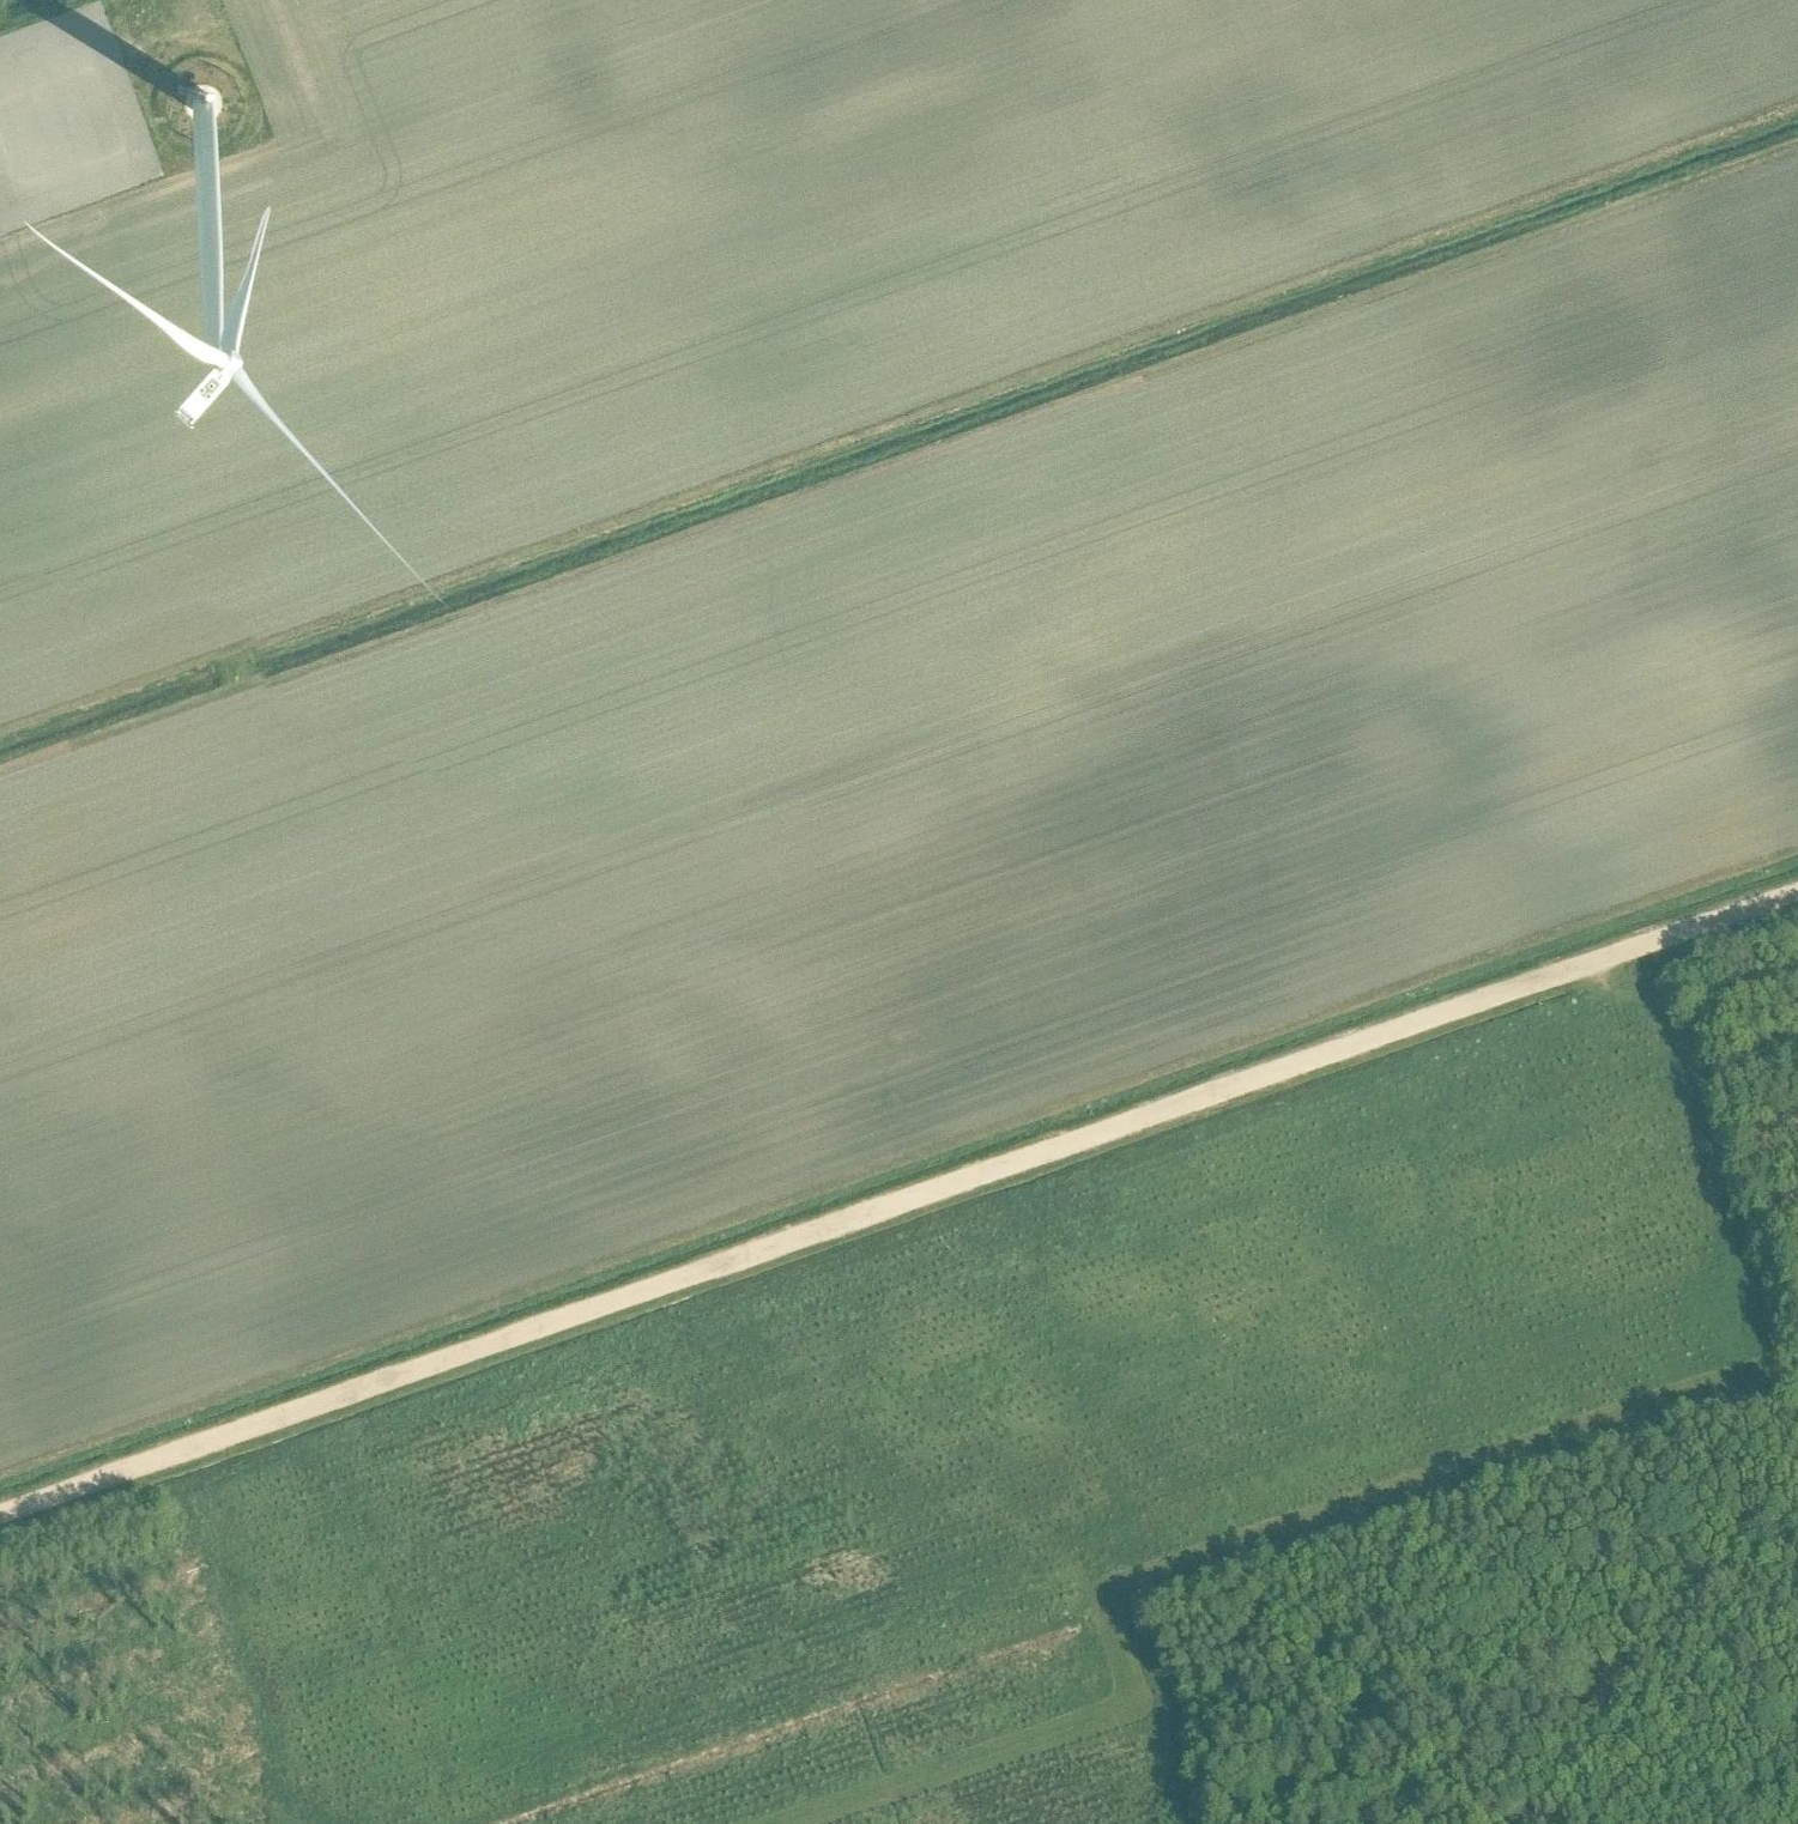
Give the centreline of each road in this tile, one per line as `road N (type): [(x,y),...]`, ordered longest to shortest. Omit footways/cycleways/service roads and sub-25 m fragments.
road 1 (track): [(1797,894),(0,1518)]

